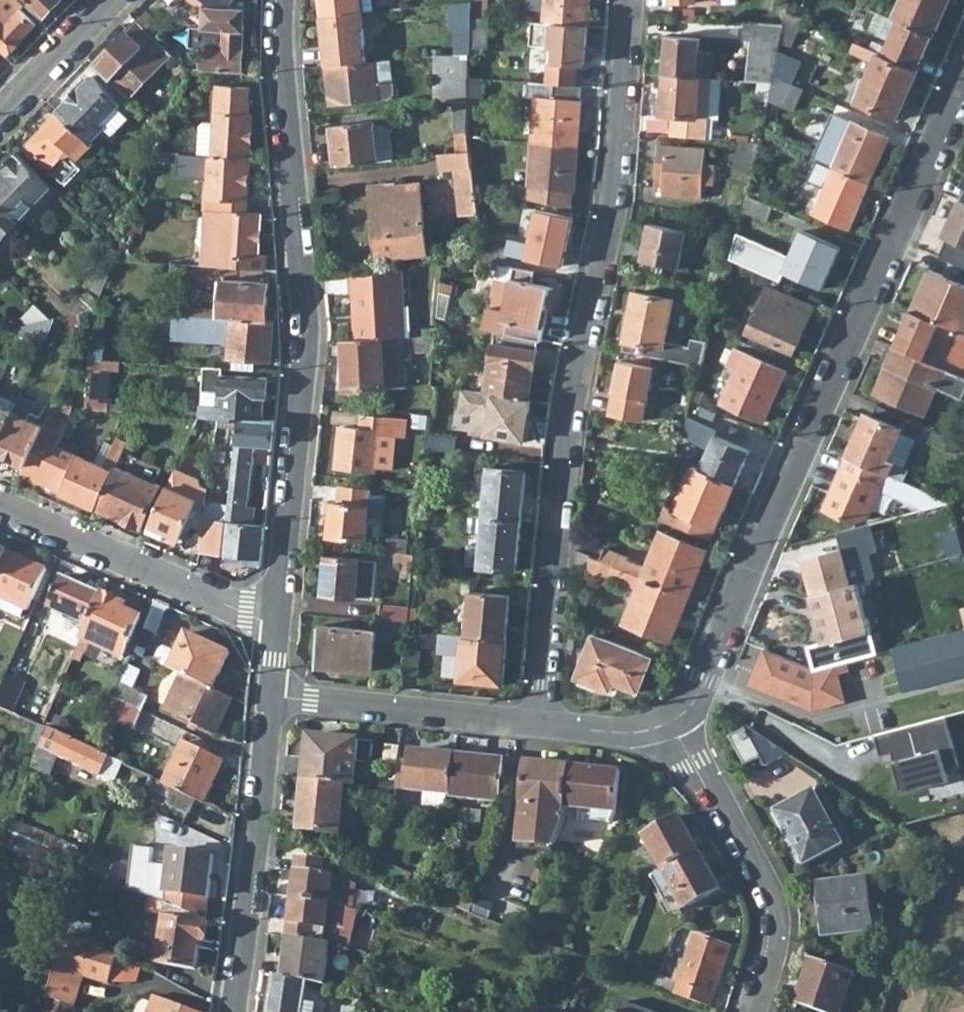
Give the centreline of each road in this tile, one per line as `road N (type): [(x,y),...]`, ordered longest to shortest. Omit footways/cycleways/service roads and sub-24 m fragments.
road 1 (residential): [(539,725),(570,405),(614,202),(628,0)]
road 2 (residential): [(963,80),(702,679),(668,727)]
road 3 (residential): [(289,0),(286,48),(314,338),(278,622)]
road 4 (residential): [(272,691),(236,1011)]
road 5 (residential): [(754,1011),(774,953),(766,902),(668,727)]
road 6 (residential): [(0,503),(278,622)]
road 7 (residential): [(539,725),(272,691)]
road 8 (residential): [(0,124),(119,0)]
road 9 (residential): [(668,727),(624,735),(539,725)]

